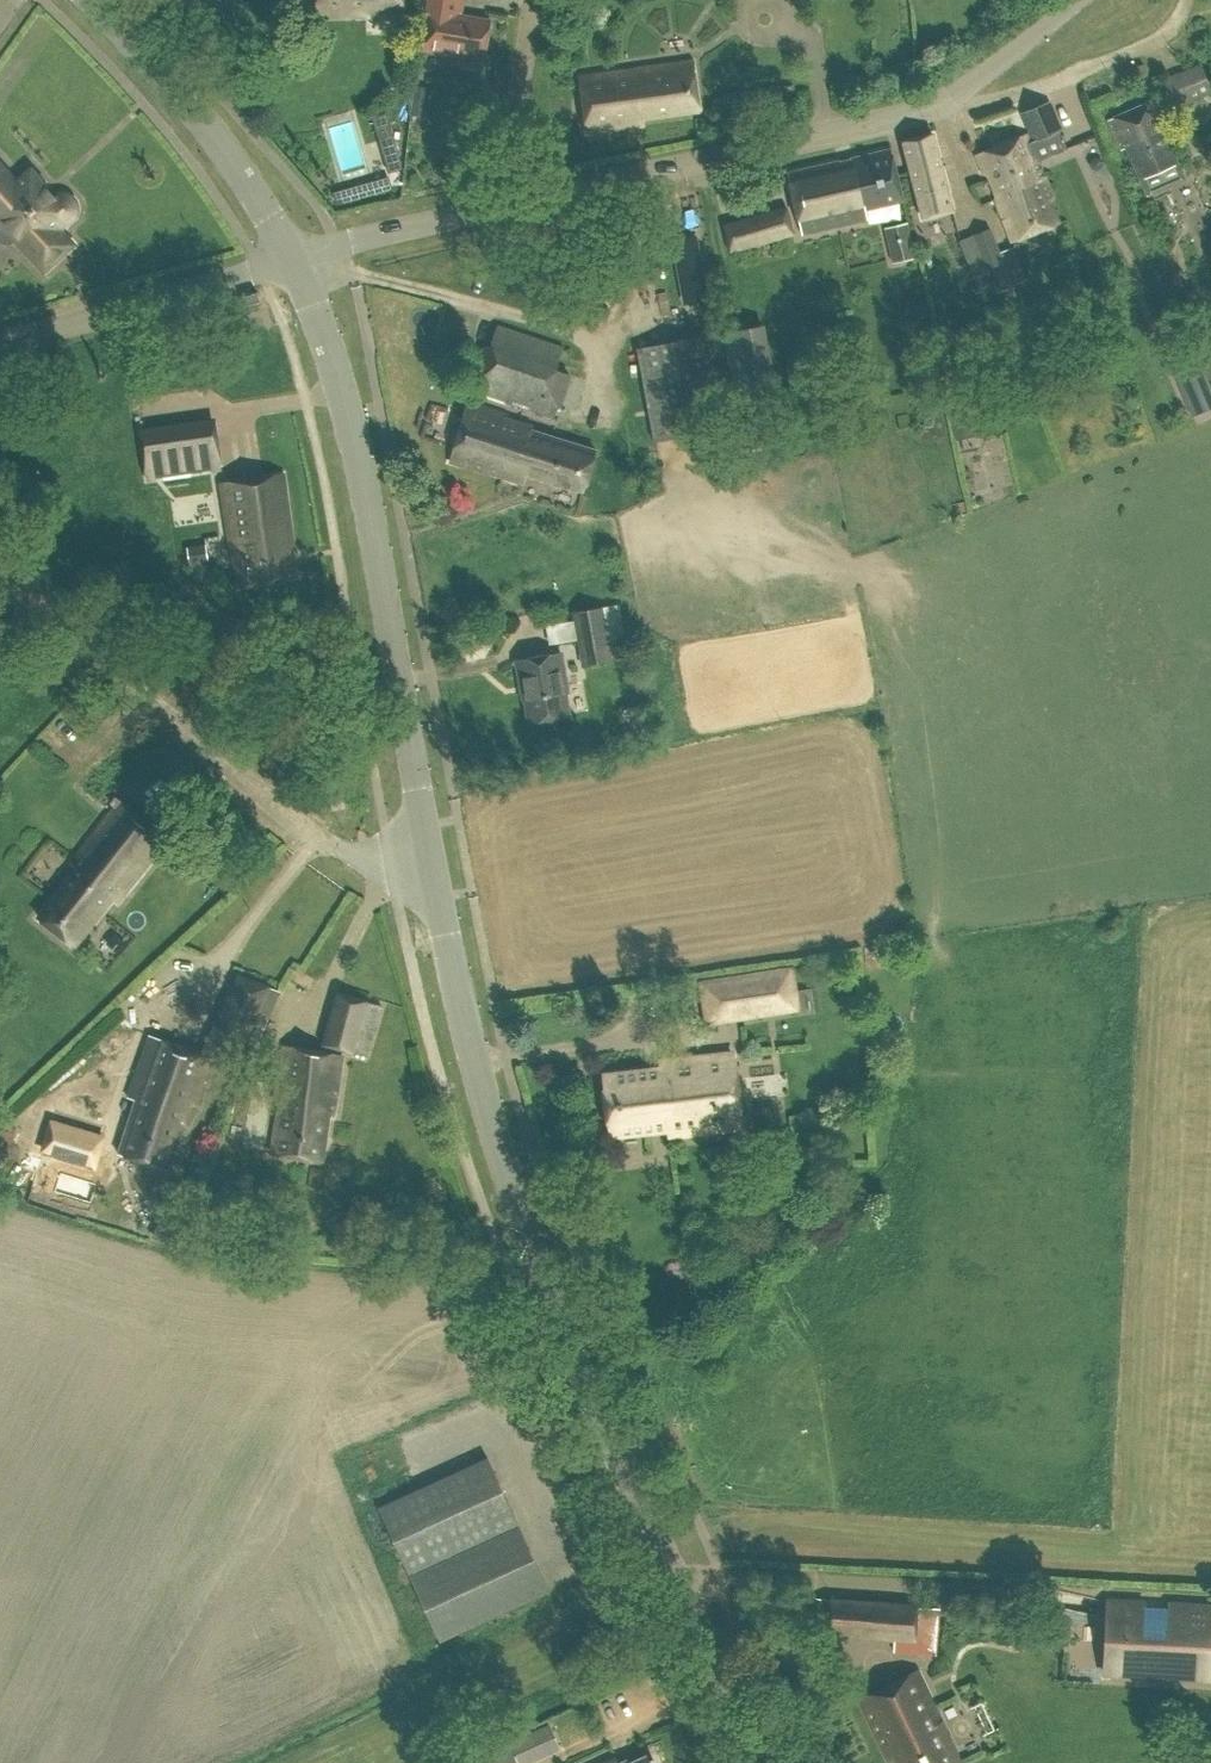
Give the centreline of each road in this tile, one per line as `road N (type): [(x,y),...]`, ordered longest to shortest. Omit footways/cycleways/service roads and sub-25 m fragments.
road 1 (tertiary): [(761,1762),(530,1238),(436,896)]
road 2 (tertiary): [(436,896),(351,415),(295,257)]
road 3 (unclassified): [(436,896),(395,894),(0,572)]
road 4 (unclassified): [(500,205),(951,98)]
road 5 (tertiary): [(295,257),(226,147),(84,0)]
road 6 (unclassified): [(0,342),(295,257)]
road 7 (residential): [(951,98),(977,102),(1043,89),(1118,60),(1166,33),(1188,0)]
road 8 (unclassified): [(295,257),(500,205)]
road 9 (unclassified): [(500,205),(533,0)]
road 10 (unclassified): [(951,98),(1075,0)]

